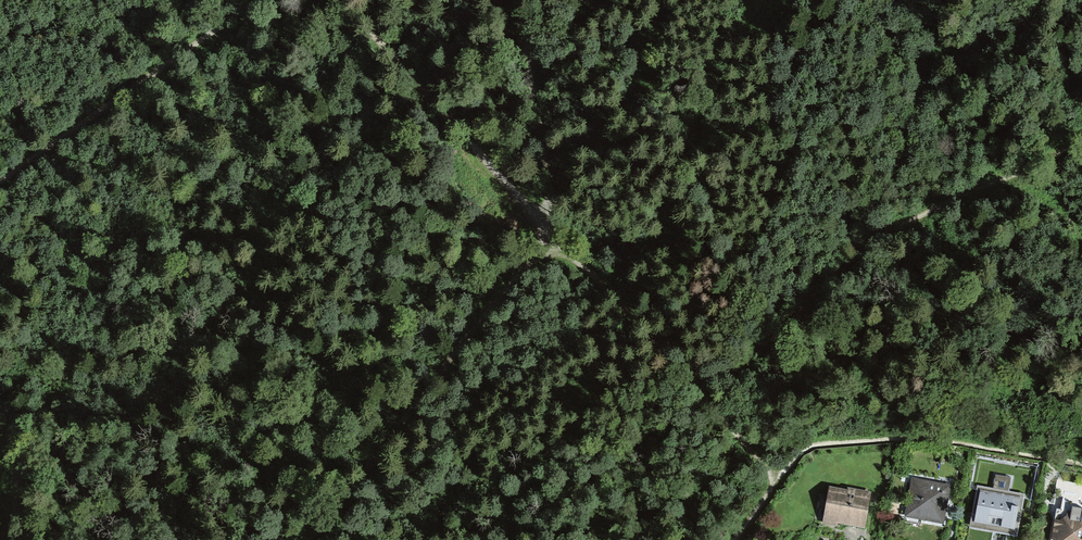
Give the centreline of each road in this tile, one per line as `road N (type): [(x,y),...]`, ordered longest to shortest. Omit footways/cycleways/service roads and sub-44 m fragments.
road 1 (track): [(772,479),(672,360),(581,265),(546,241),(496,170),(337,0)]
road 2 (track): [(309,539),(546,241),(551,202),(518,0)]
road 3 (track): [(692,381),(738,365),(890,230),(1045,161),(1081,134)]
road 4 (track): [(1081,463),(933,437),(823,442),(798,450),(733,539)]
road 5 (track): [(257,0),(0,180)]

